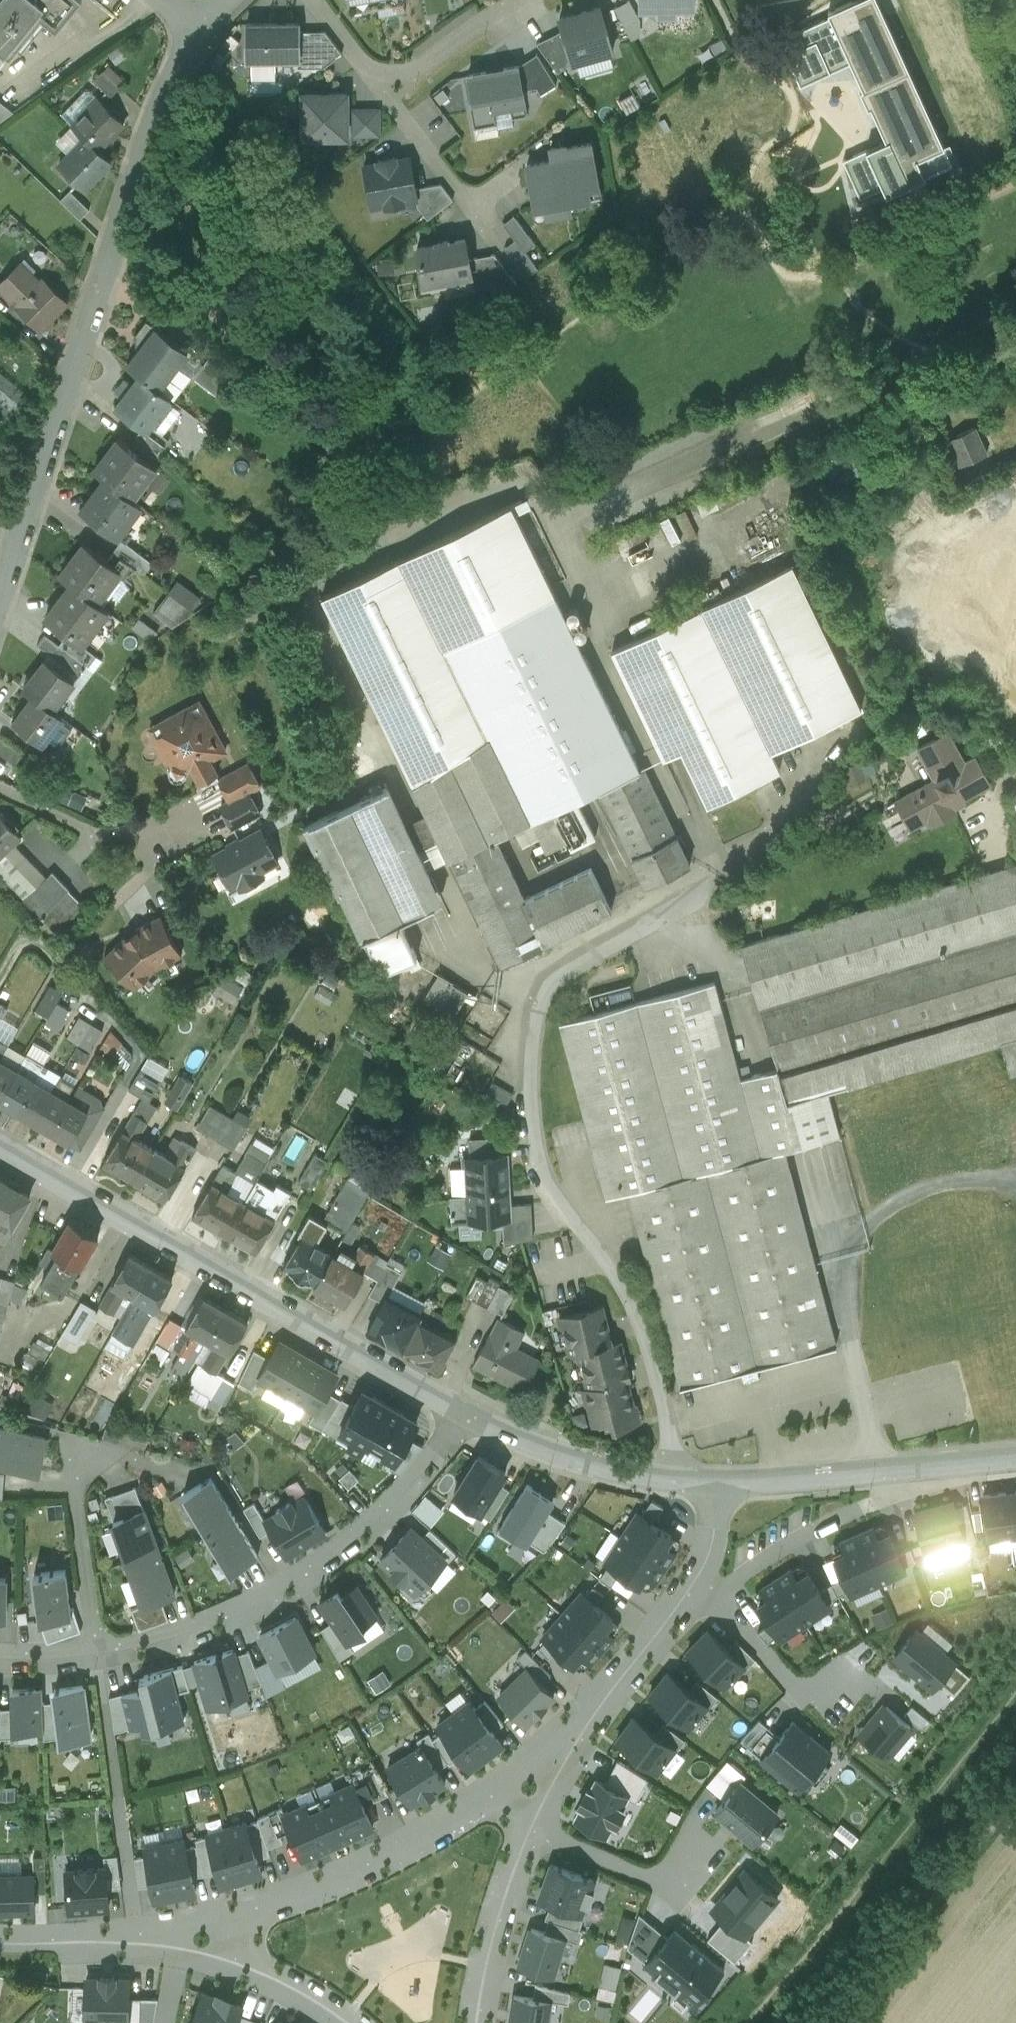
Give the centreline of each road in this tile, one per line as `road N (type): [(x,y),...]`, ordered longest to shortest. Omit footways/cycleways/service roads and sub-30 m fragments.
road 1 (residential): [(717,886),(546,984),(530,1070),(528,1143),(538,1176),(641,1331),(684,1487)]
road 2 (residential): [(199,30),(145,149),(0,608)]
road 3 (residential): [(482,1424),(0,1146)]
road 4 (residential): [(482,1424),(323,1577),(193,1639),(98,1654)]
road 5 (track): [(1015,1689),(747,2022)]
road 6 (residential): [(232,1918),(355,1877),(460,1820),(557,1752)]
road 7 (track): [(1015,1792),(839,2022)]
road 8 (residential): [(518,0),(385,98),(314,0)]
road 9 (residential): [(710,1601),(920,1469)]
road 10 (residential): [(0,1947),(159,1936),(232,1918)]
road 11 (residential): [(557,1752),(669,1621),(691,1583)]
road 12 (residential): [(684,1487),(605,1472),(482,1424)]
road 13 (residential): [(530,1832),(670,1890),(706,1848)]
road 14 (residential): [(98,1654),(75,1495),(77,1450)]
road 15 (residential): [(920,1469),(716,1487)]
road 16 (residential): [(0,794),(117,838),(152,837),(190,821)]
road 17 (residential): [(530,1832),(496,1930),(477,2022)]
road 18 (residential): [(710,1601),(826,1711)]
road 19 (residential): [(232,1918),(252,1967),(343,2022)]

